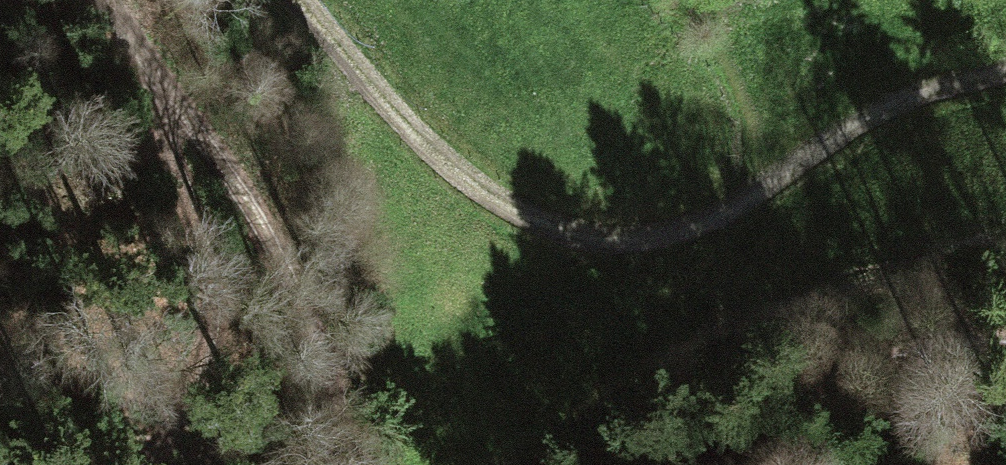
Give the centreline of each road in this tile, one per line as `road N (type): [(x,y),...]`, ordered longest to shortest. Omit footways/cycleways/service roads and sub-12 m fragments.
road 1 (track): [(297,0),(392,114),(469,188),(553,233),(627,246),(704,225),(873,116),(1005,72)]
road 2 (track): [(341,464),(335,387),(301,279),(110,0)]
road 3 (track): [(1005,335),(903,352),(666,464)]

